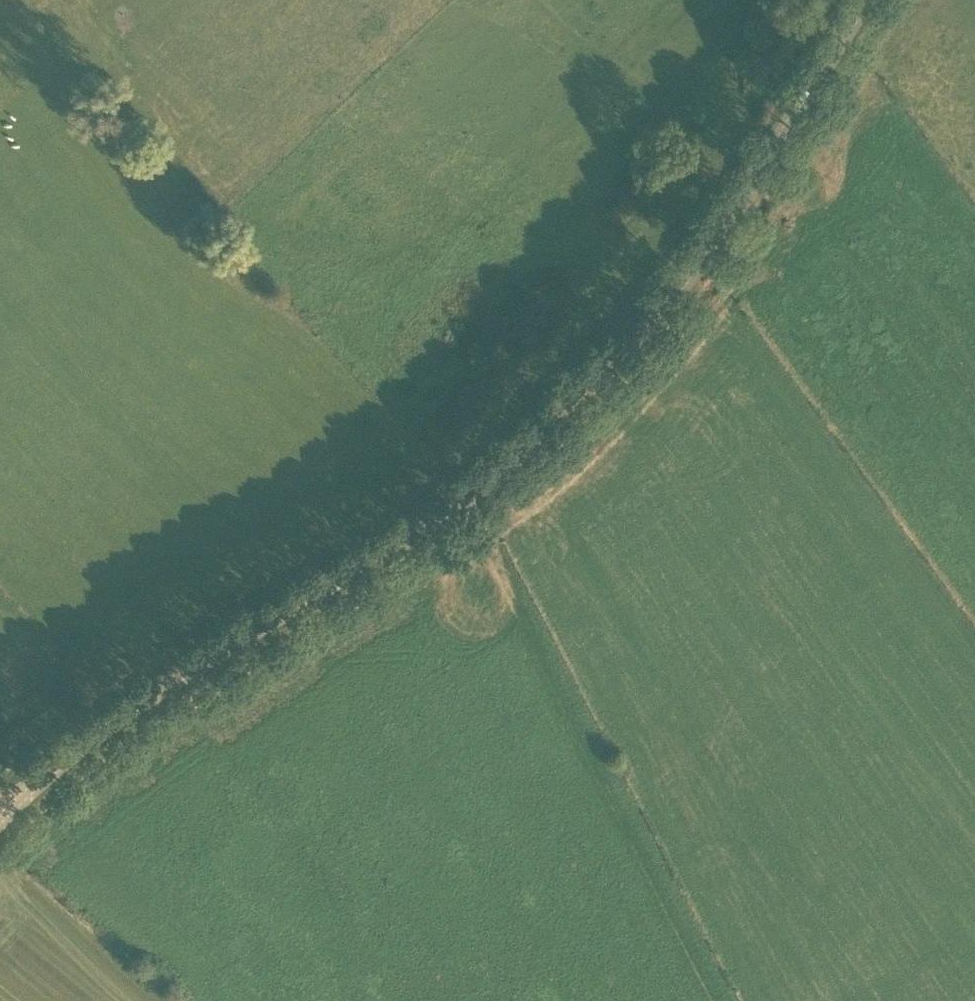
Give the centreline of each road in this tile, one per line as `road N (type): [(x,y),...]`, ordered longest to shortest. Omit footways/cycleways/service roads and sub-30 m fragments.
road 1 (unclassified): [(0,809),(152,695),(447,511),(512,461),(673,288),(863,0)]

